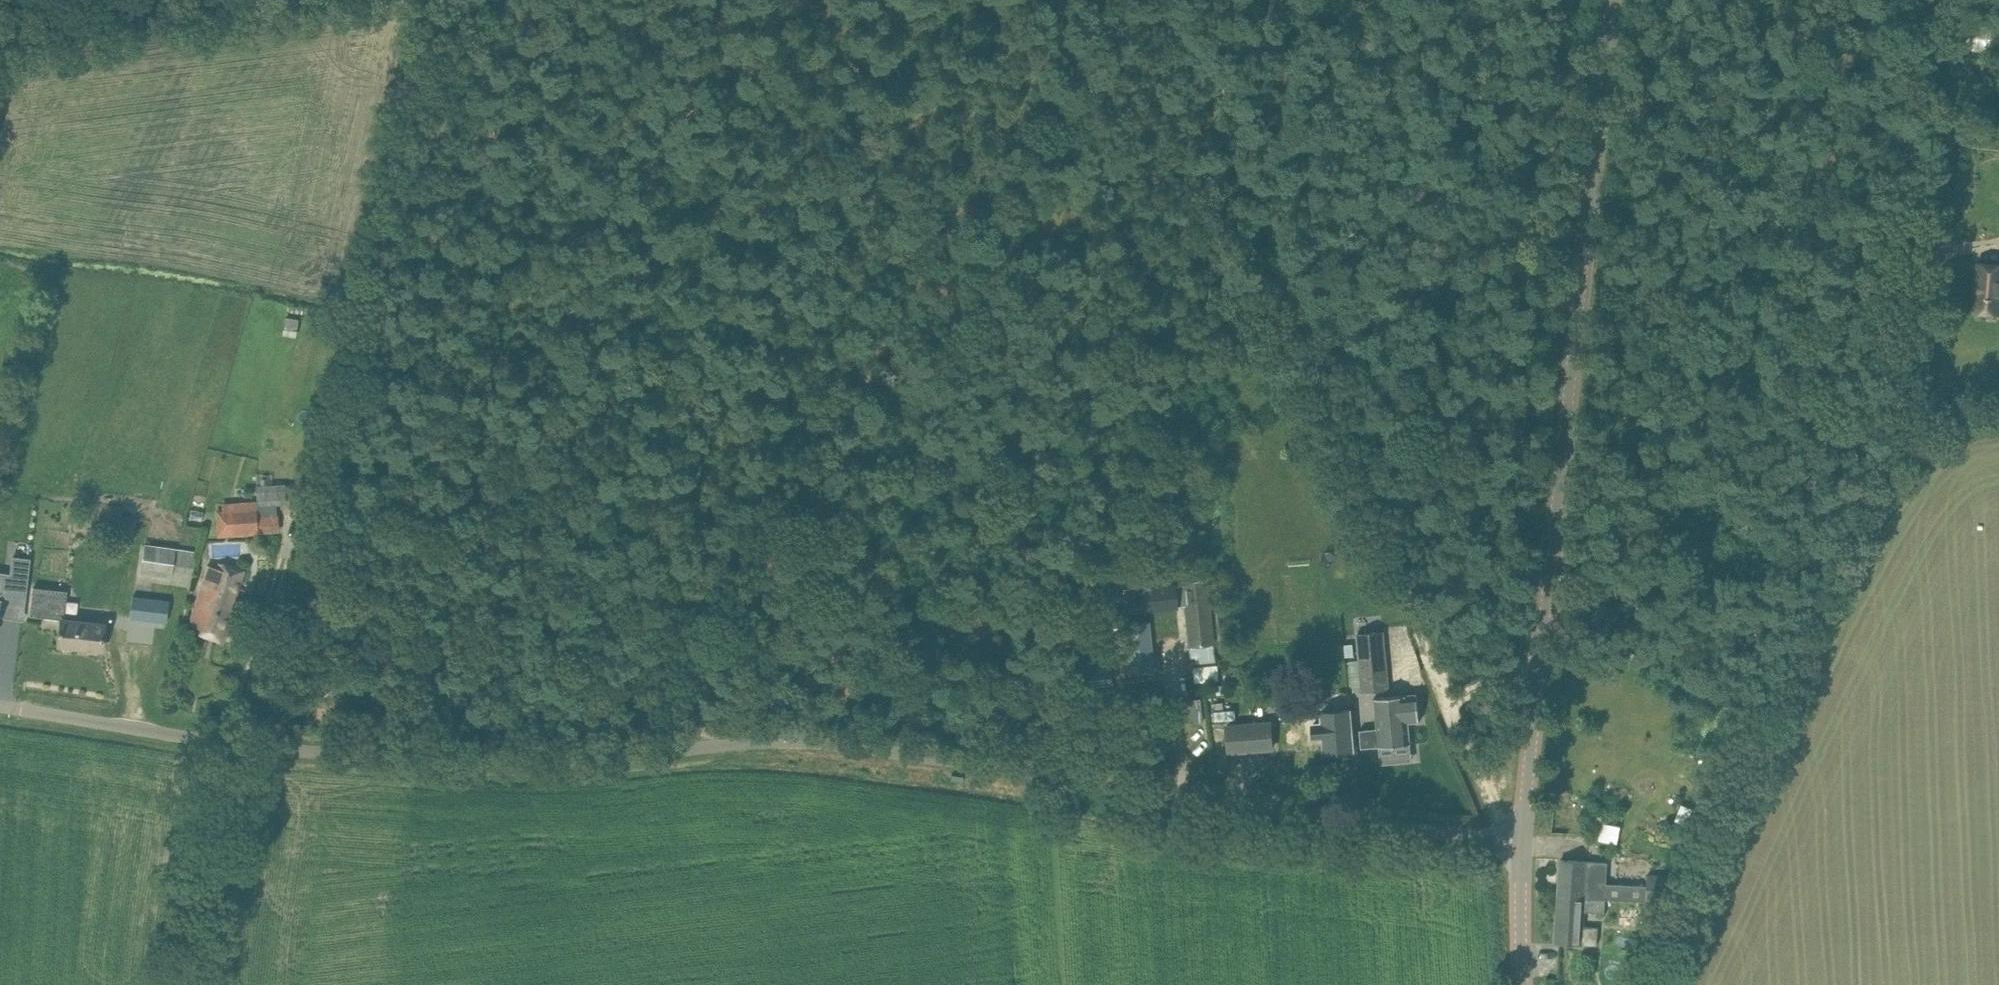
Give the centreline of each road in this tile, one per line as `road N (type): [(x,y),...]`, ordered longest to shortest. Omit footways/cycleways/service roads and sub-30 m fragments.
road 1 (unclassified): [(1518,824),(1073,790),(810,759),(323,755),(0,708)]
road 2 (tertiary): [(1518,824),(1613,0)]
road 3 (track): [(1998,432),(1936,460),(1884,530),(1667,984)]
road 4 (tertiary): [(1521,984),(1518,824)]

